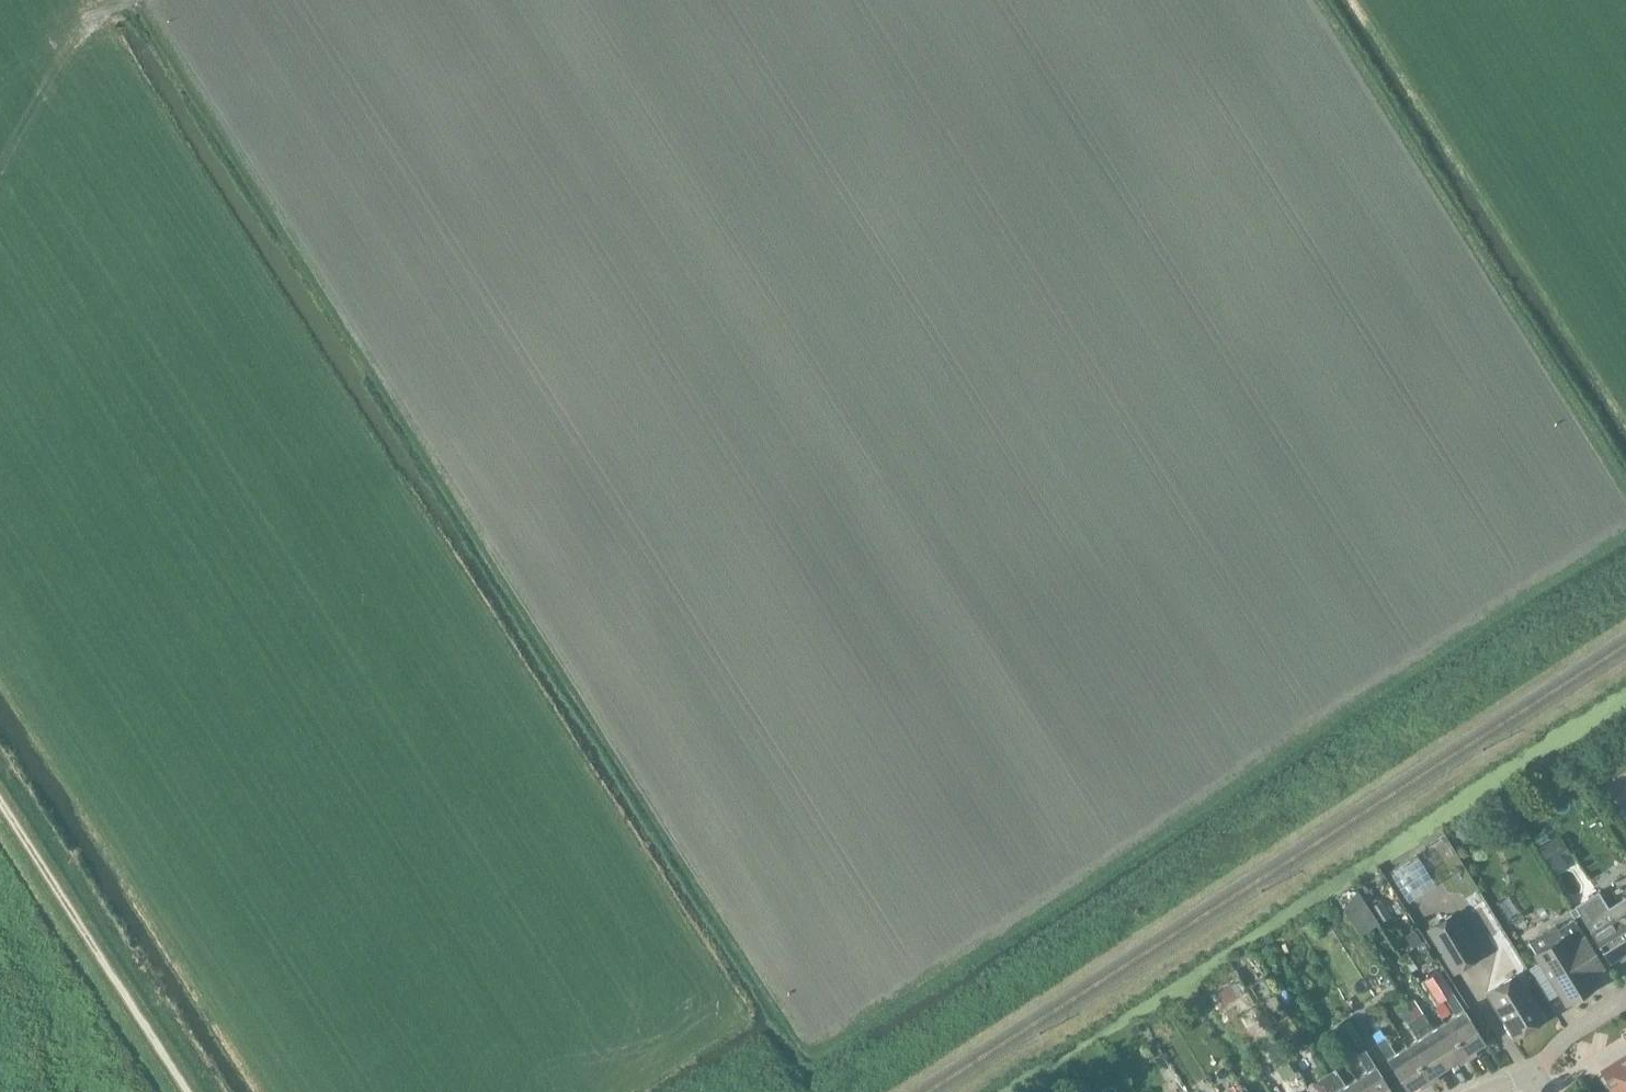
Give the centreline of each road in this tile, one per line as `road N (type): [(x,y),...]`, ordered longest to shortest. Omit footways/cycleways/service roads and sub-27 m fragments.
road 1 (track): [(0,182),(96,22),(123,0)]
road 2 (residential): [(1537,1077),(1564,1037),(1625,999)]

